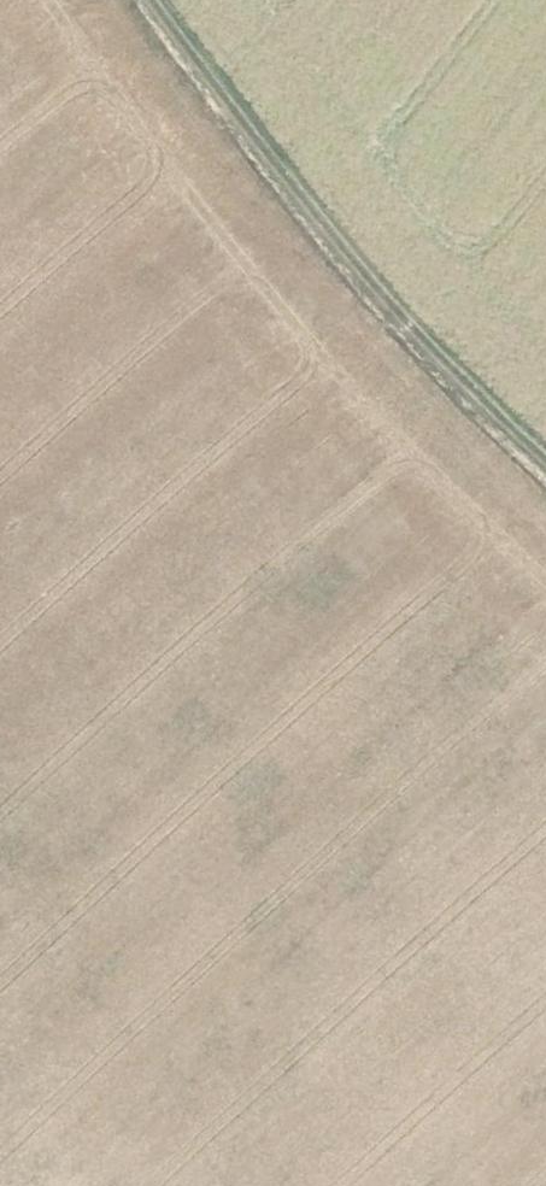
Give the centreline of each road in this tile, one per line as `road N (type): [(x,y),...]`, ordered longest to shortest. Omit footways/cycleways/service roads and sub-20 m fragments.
road 1 (track): [(186,0),(545,446)]

